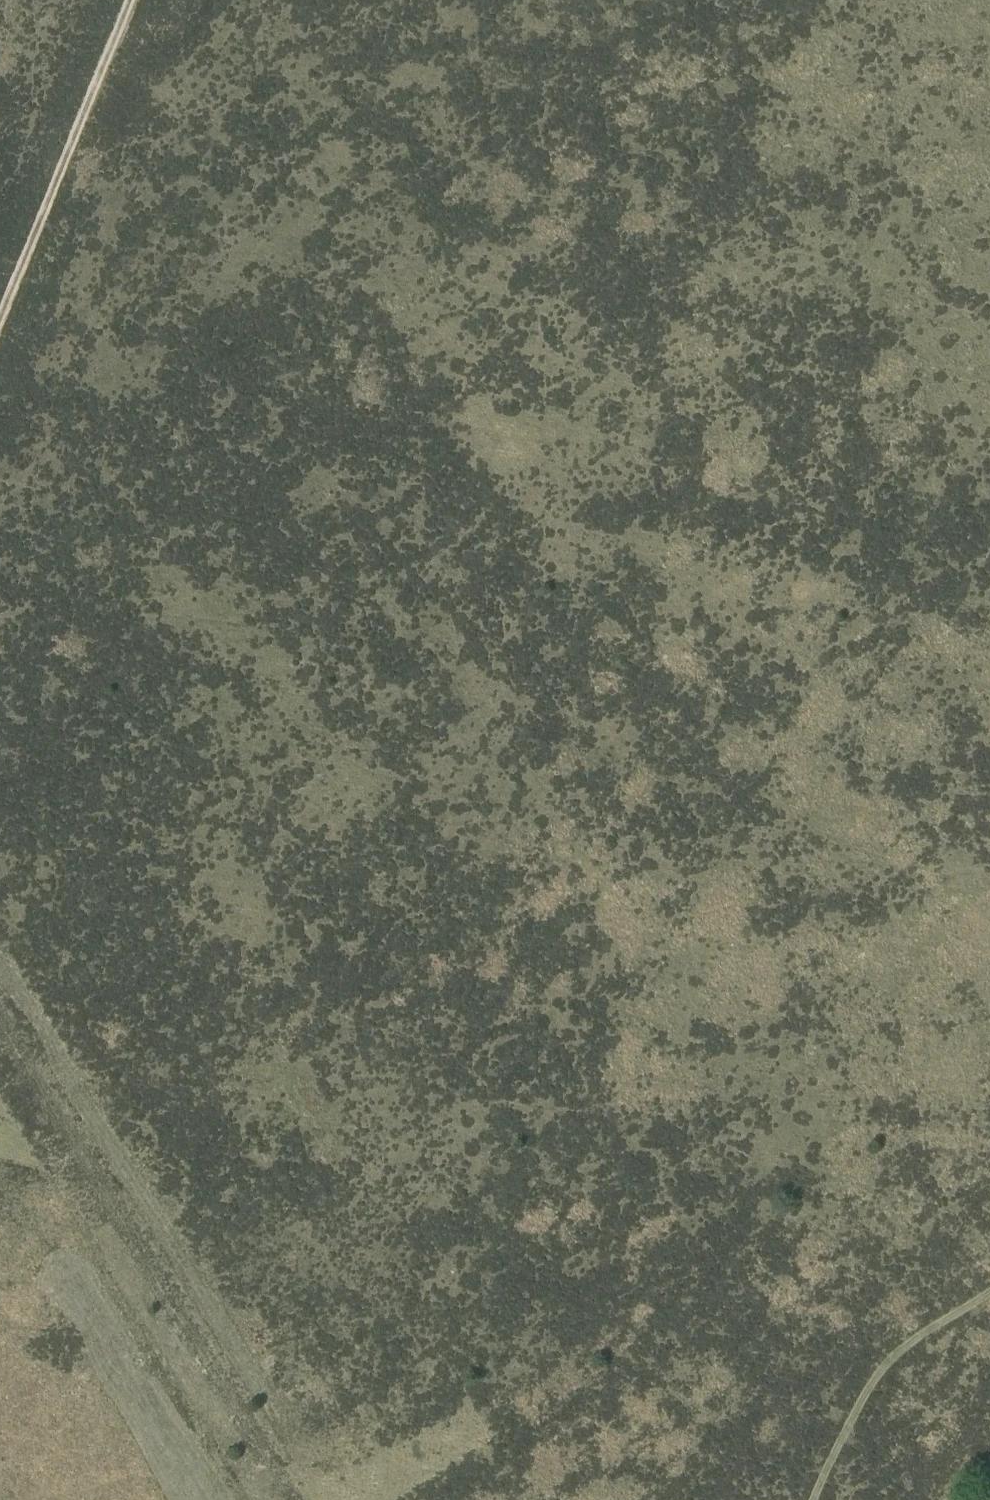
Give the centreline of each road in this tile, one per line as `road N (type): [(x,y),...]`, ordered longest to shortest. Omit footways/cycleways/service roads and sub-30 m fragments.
road 1 (track): [(0,313),(125,0)]
road 2 (track): [(989,1287),(883,1358),(808,1499)]

